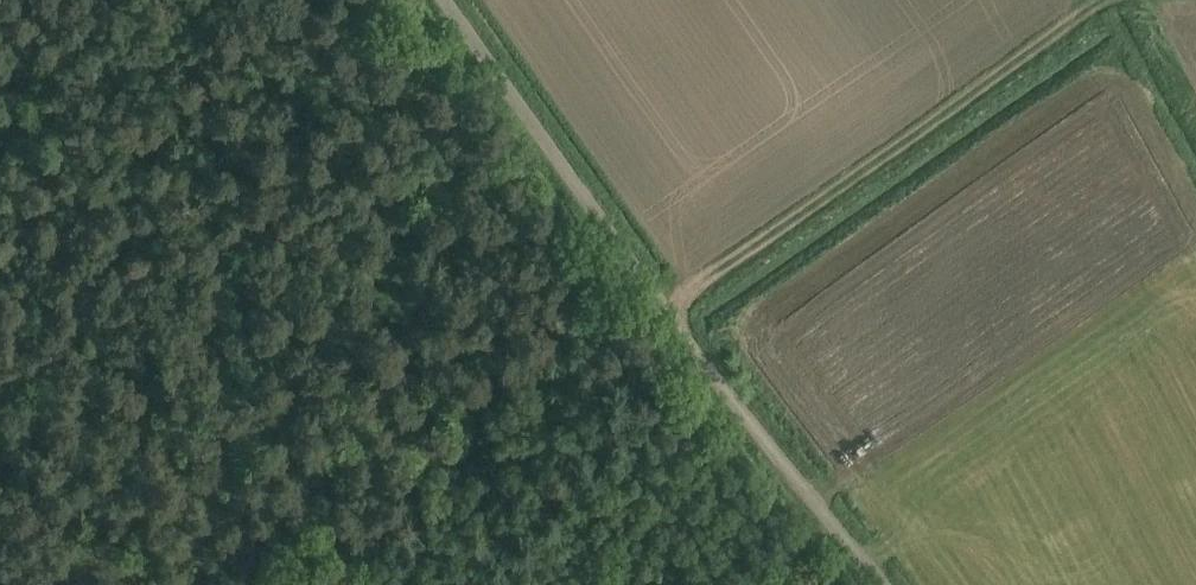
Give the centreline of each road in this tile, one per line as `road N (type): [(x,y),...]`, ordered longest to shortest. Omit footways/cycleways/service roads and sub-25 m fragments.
road 1 (unclassified): [(890,584),(666,311),(445,0)]
road 2 (track): [(666,311),(1106,0)]
road 3 (track): [(0,451),(199,584)]

